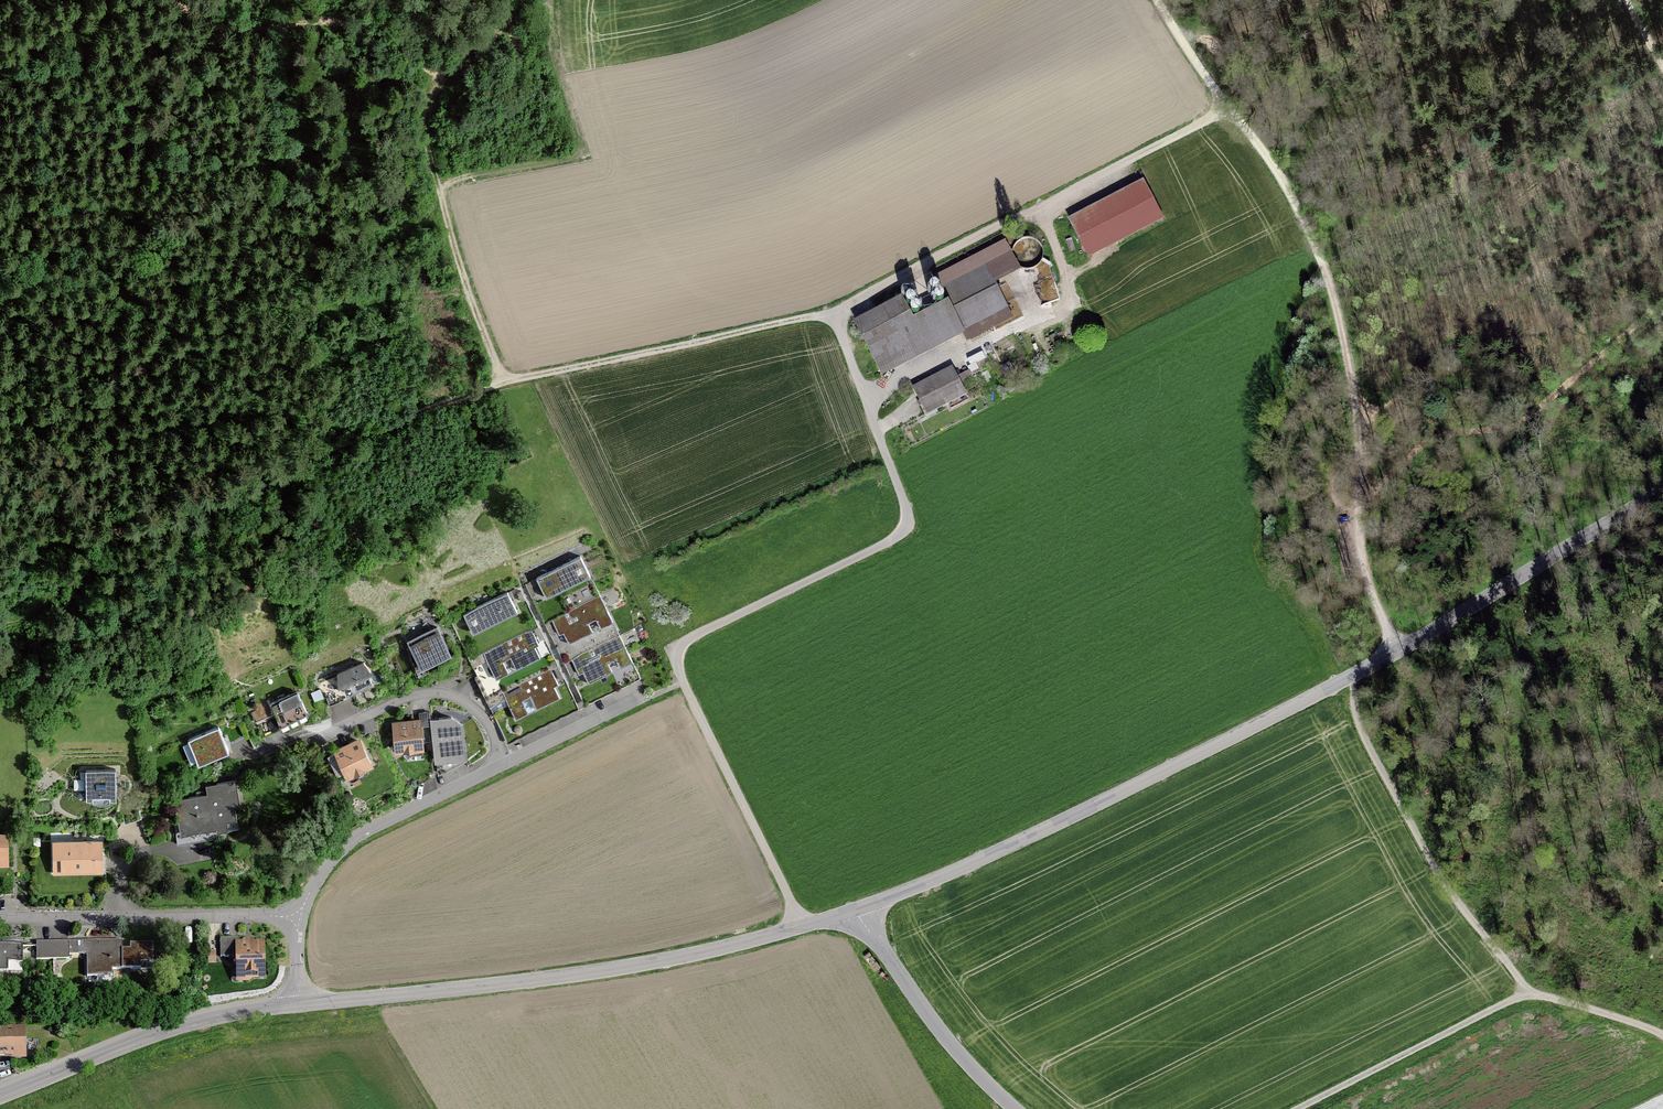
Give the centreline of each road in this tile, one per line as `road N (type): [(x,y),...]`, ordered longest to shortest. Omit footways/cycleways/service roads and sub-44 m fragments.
road 1 (track): [(0,532),(128,530),(508,381),(834,315),(1229,110)]
road 2 (tertiary): [(1662,495),(1357,675),(1002,851),(856,909)]
road 3 (unclassified): [(834,315),(904,501),(905,528),(702,631),(676,655),(802,925)]
road 4 (track): [(1159,0),(1192,58),(1282,179),(1323,262),(1351,378),(1357,505)]
road 5 (track): [(1662,1035),(1526,992),(1420,855),(1354,717),(1357,675)]
road 6 (tertiary): [(802,925),(571,977),(301,1004)]
road 7 (track): [(520,0),(435,93),(429,129),(460,267),(508,381)]
road 8 (track): [(1662,298),(1523,422),(1430,440),(1357,505)]
road 9 (track): [(864,395),(1054,311),(1065,272),(1039,208)]
road 10 (tertiary): [(301,1004),(184,1025),(0,1093)]
road 11 (residential): [(300,917),(0,918)]
road 12 (residential): [(300,917),(346,845),(501,765)]
road 13 (track): [(1526,992),(1296,1108)]
road 14 (tertiary): [(856,909),(941,1032),(1014,1108)]
road 15 (residential): [(501,765),(484,718),(441,693),(406,697),(325,736)]
road 16 (residential): [(501,765),(647,697)]
road 17 (track): [(1357,505),(1365,572),(1397,652)]

